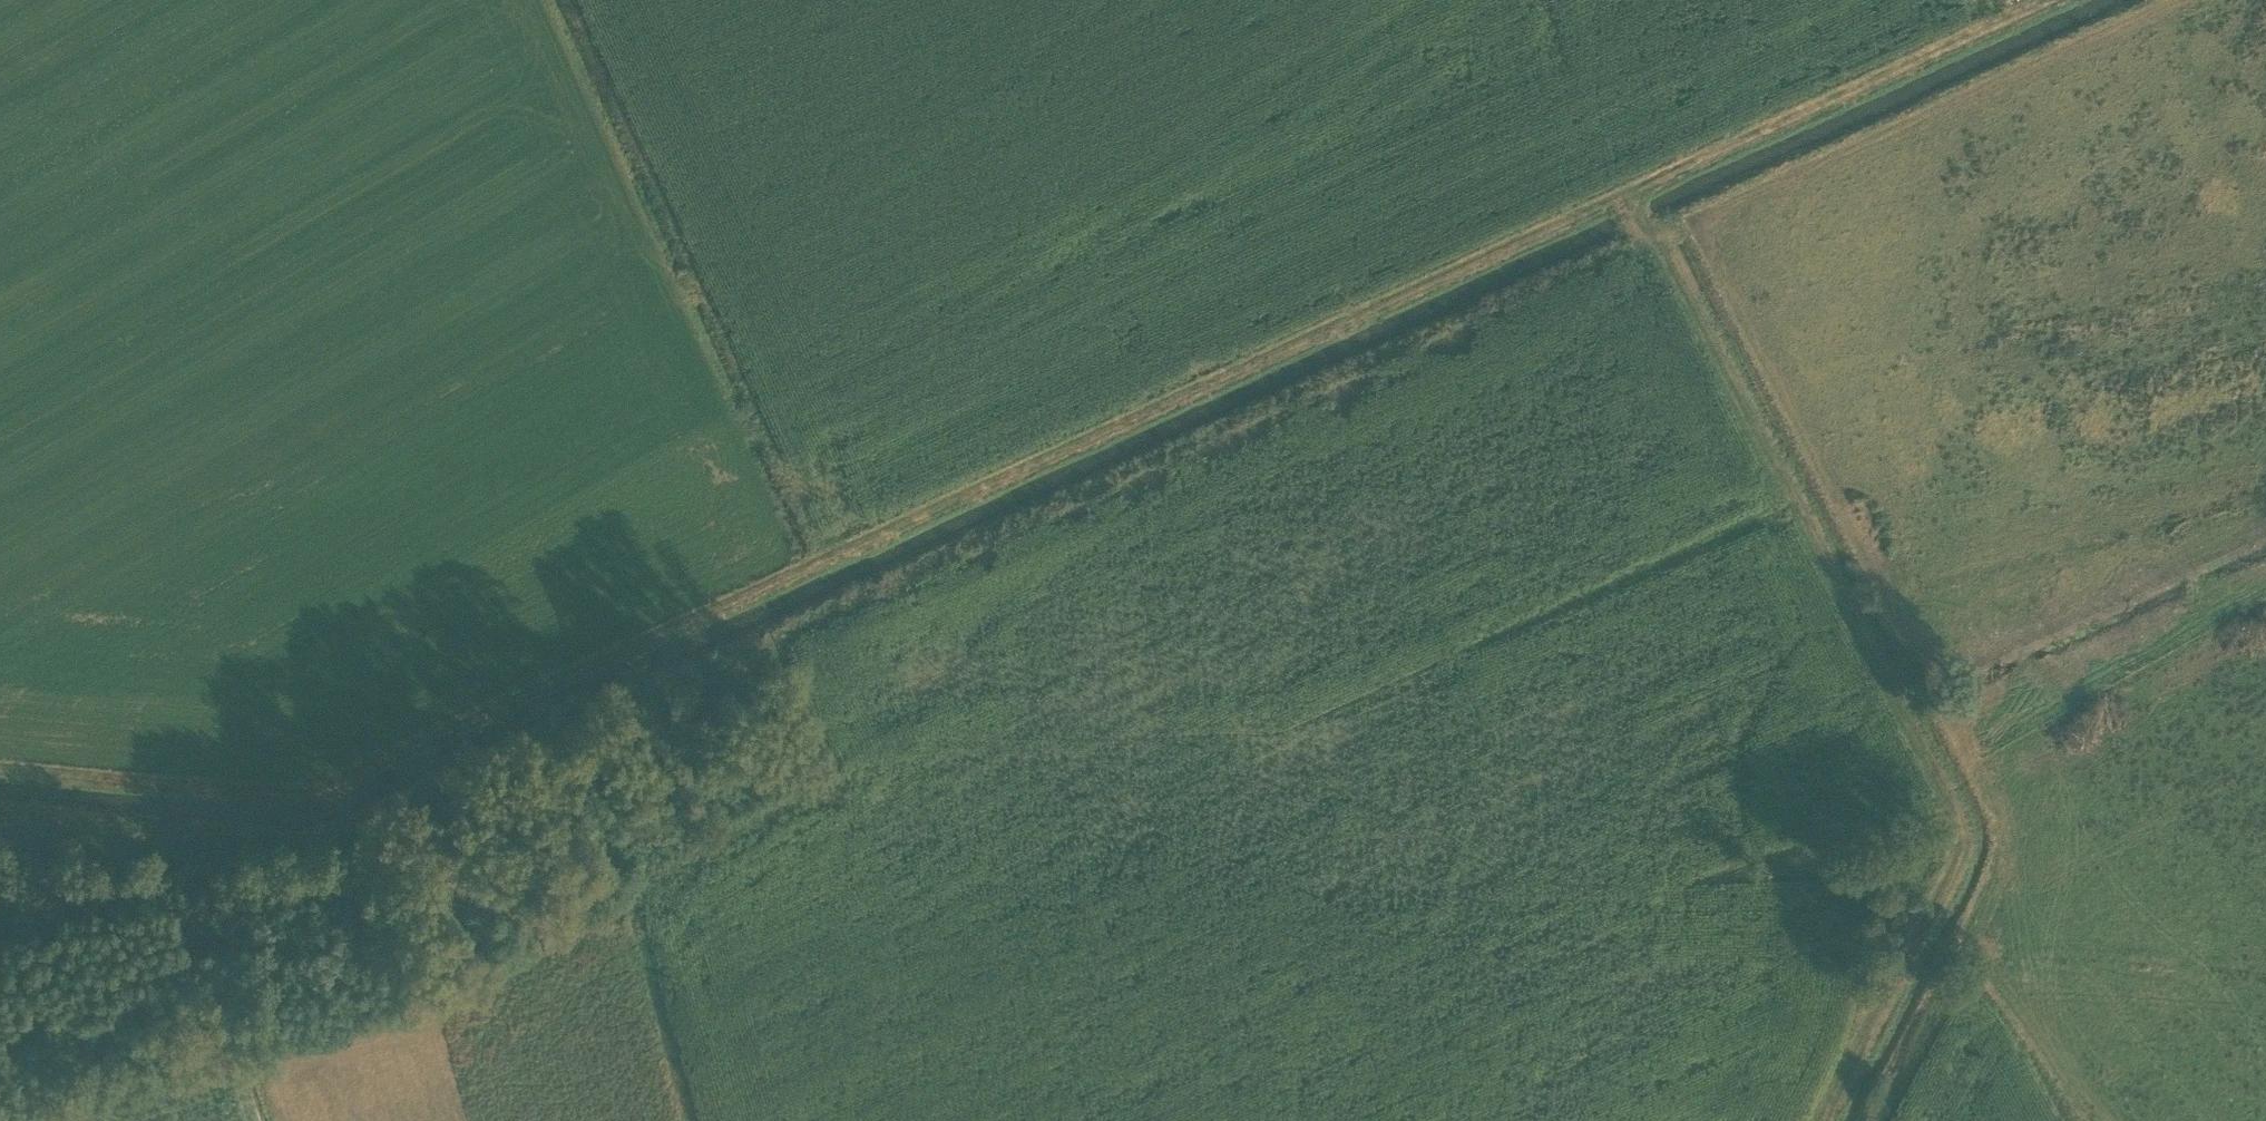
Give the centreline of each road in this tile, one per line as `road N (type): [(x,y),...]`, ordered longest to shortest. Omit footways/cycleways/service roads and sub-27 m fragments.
road 1 (track): [(1634,195),(329,794),(0,767)]
road 2 (track): [(1634,195),(1966,833),(1963,852),(1821,1120)]
road 3 (track): [(2076,0),(1634,195)]
road 4 (track): [(641,910),(701,1120)]

